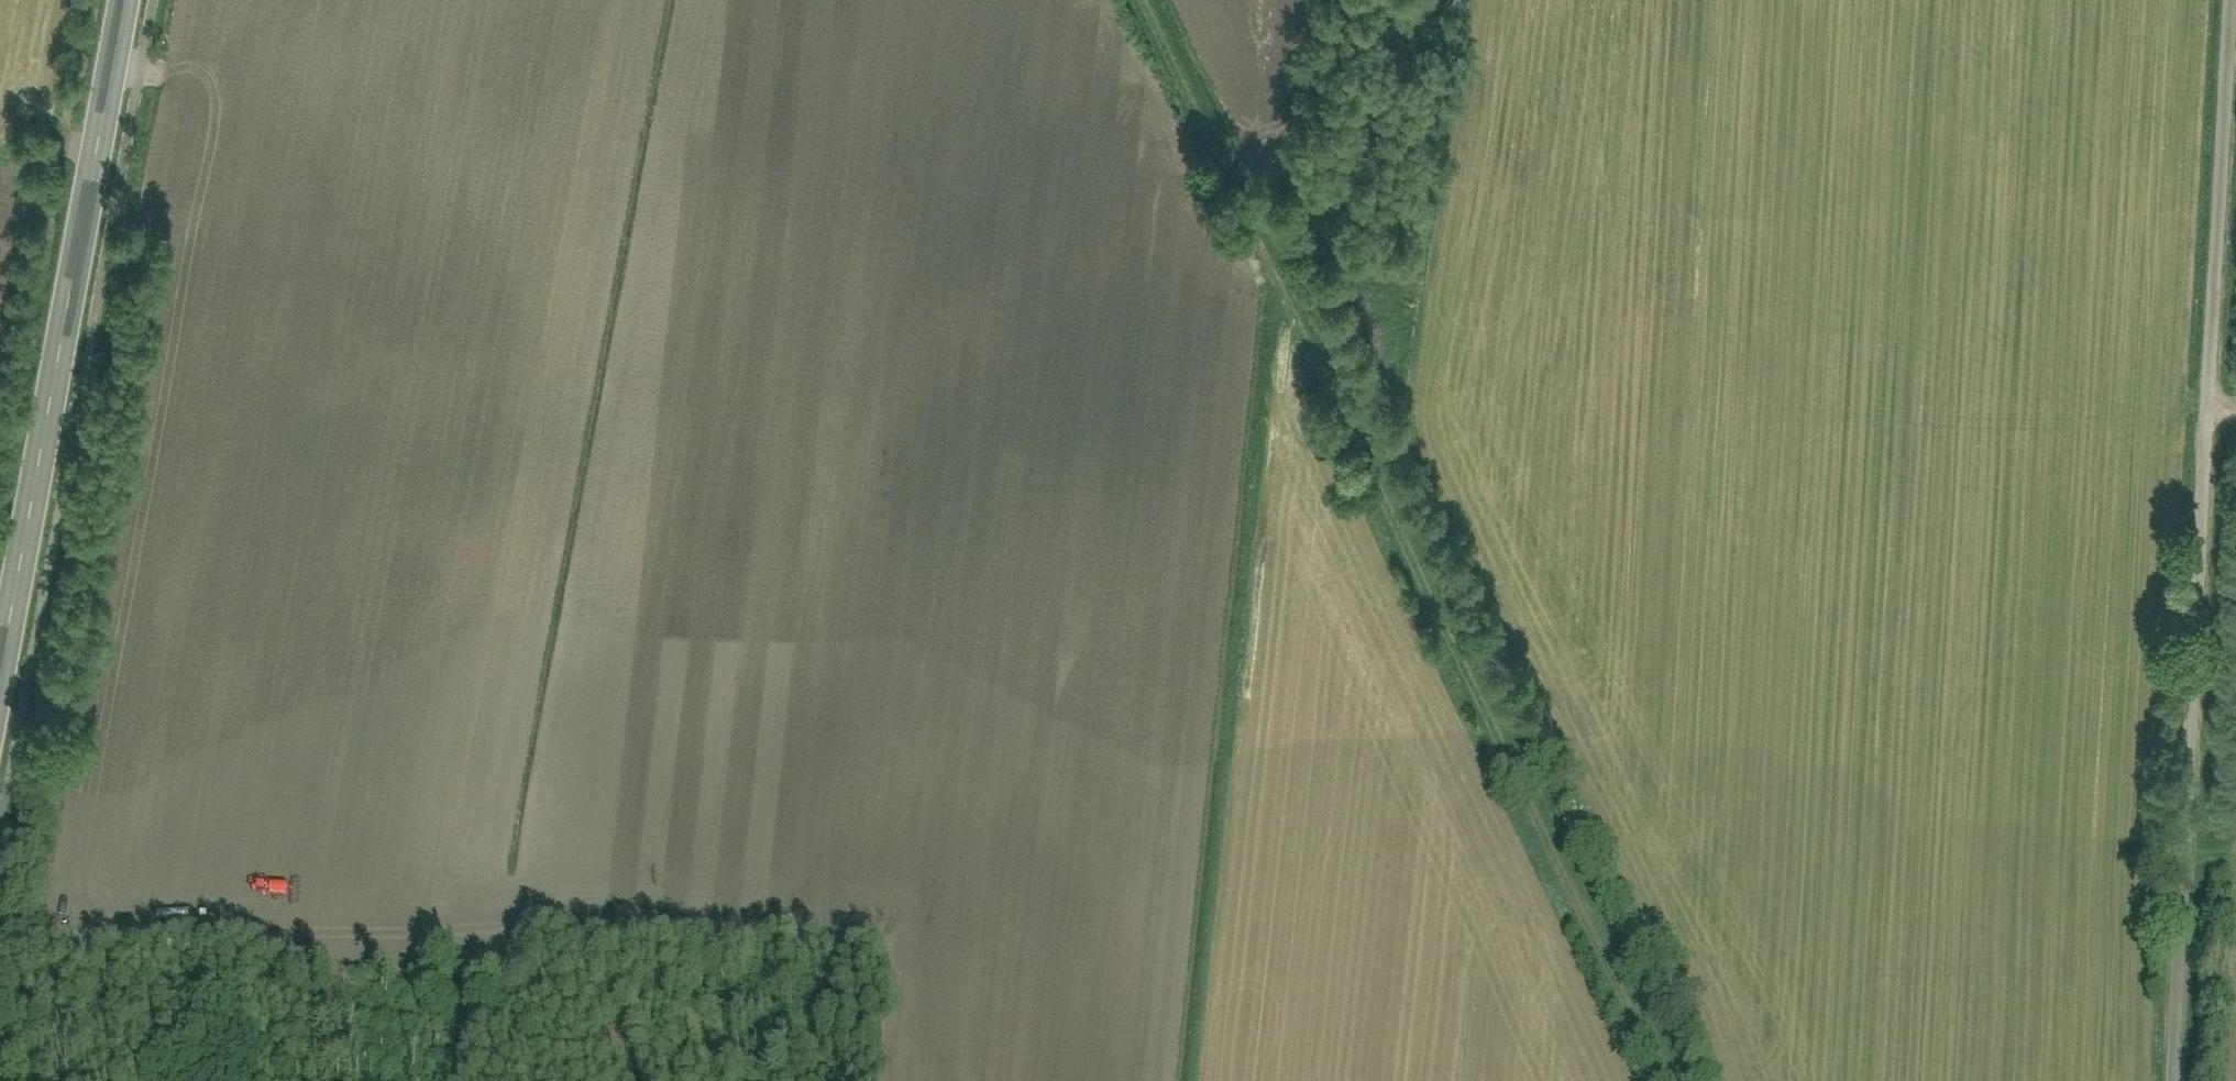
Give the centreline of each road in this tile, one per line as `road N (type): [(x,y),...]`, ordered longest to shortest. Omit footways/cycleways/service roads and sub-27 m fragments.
road 1 (track): [(1146,0),(1661,1080)]
road 2 (residential): [(2178,1080),(2235,59)]
road 3 (primary): [(0,657),(119,0)]

